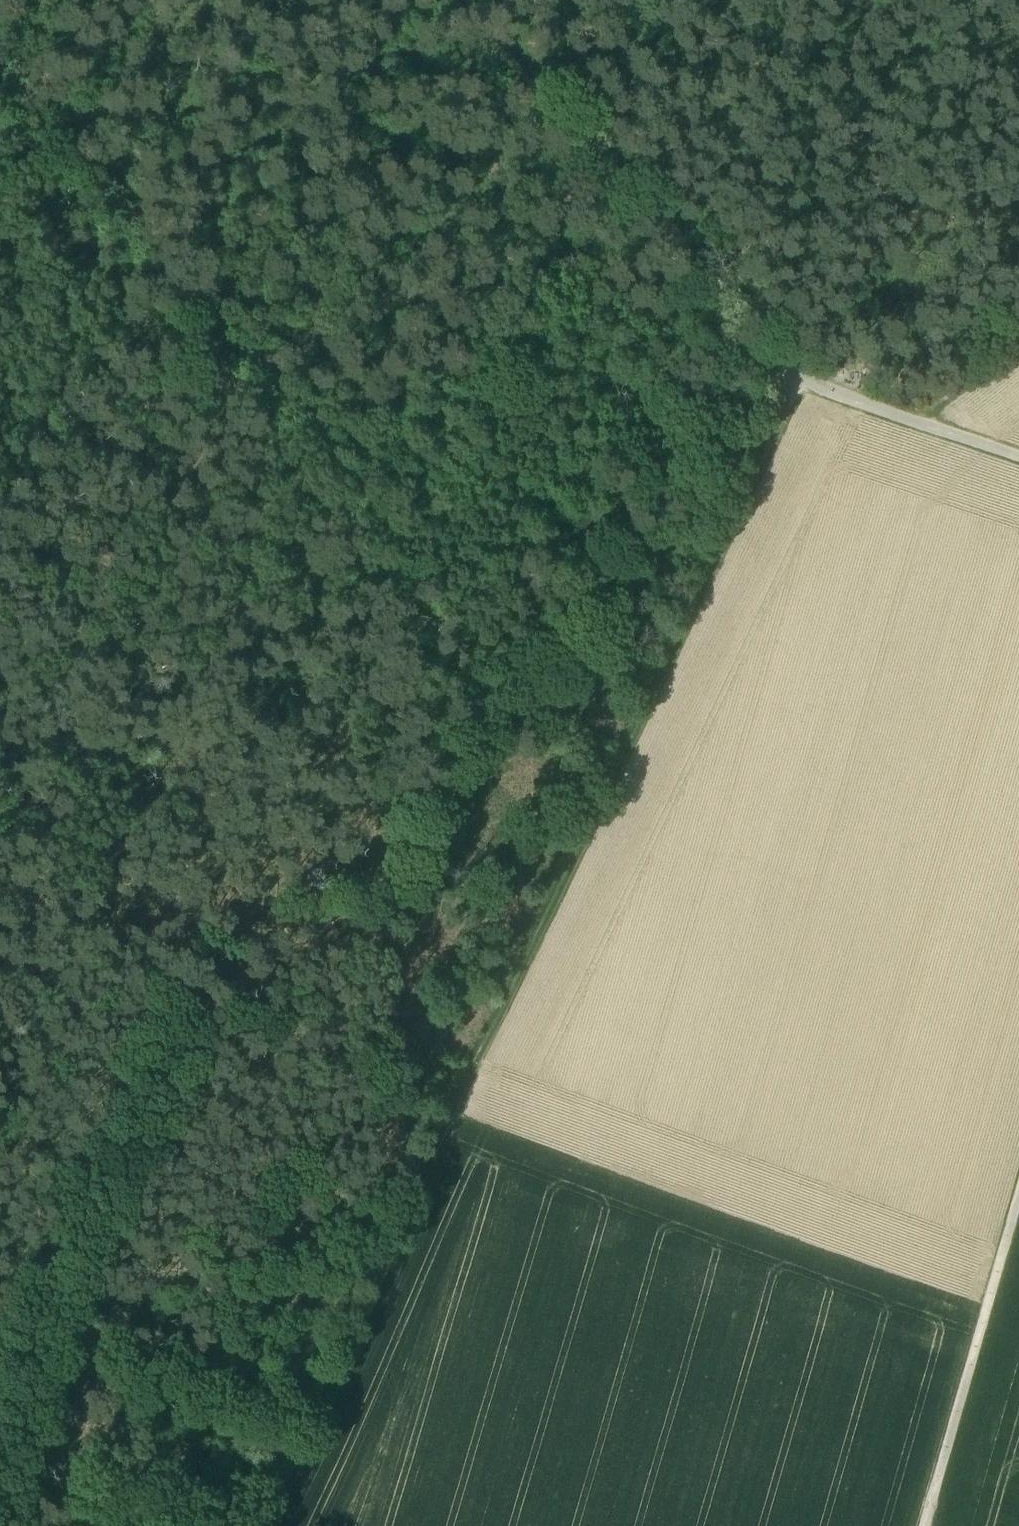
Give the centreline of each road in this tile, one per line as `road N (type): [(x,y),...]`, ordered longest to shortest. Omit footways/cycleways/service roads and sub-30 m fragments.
road 1 (track): [(796,379),(406,1225),(276,1525)]
road 2 (track): [(451,0),(624,175),(796,379)]
road 3 (track): [(925,1525),(1018,1201)]
road 4 (track): [(911,420),(796,379)]

